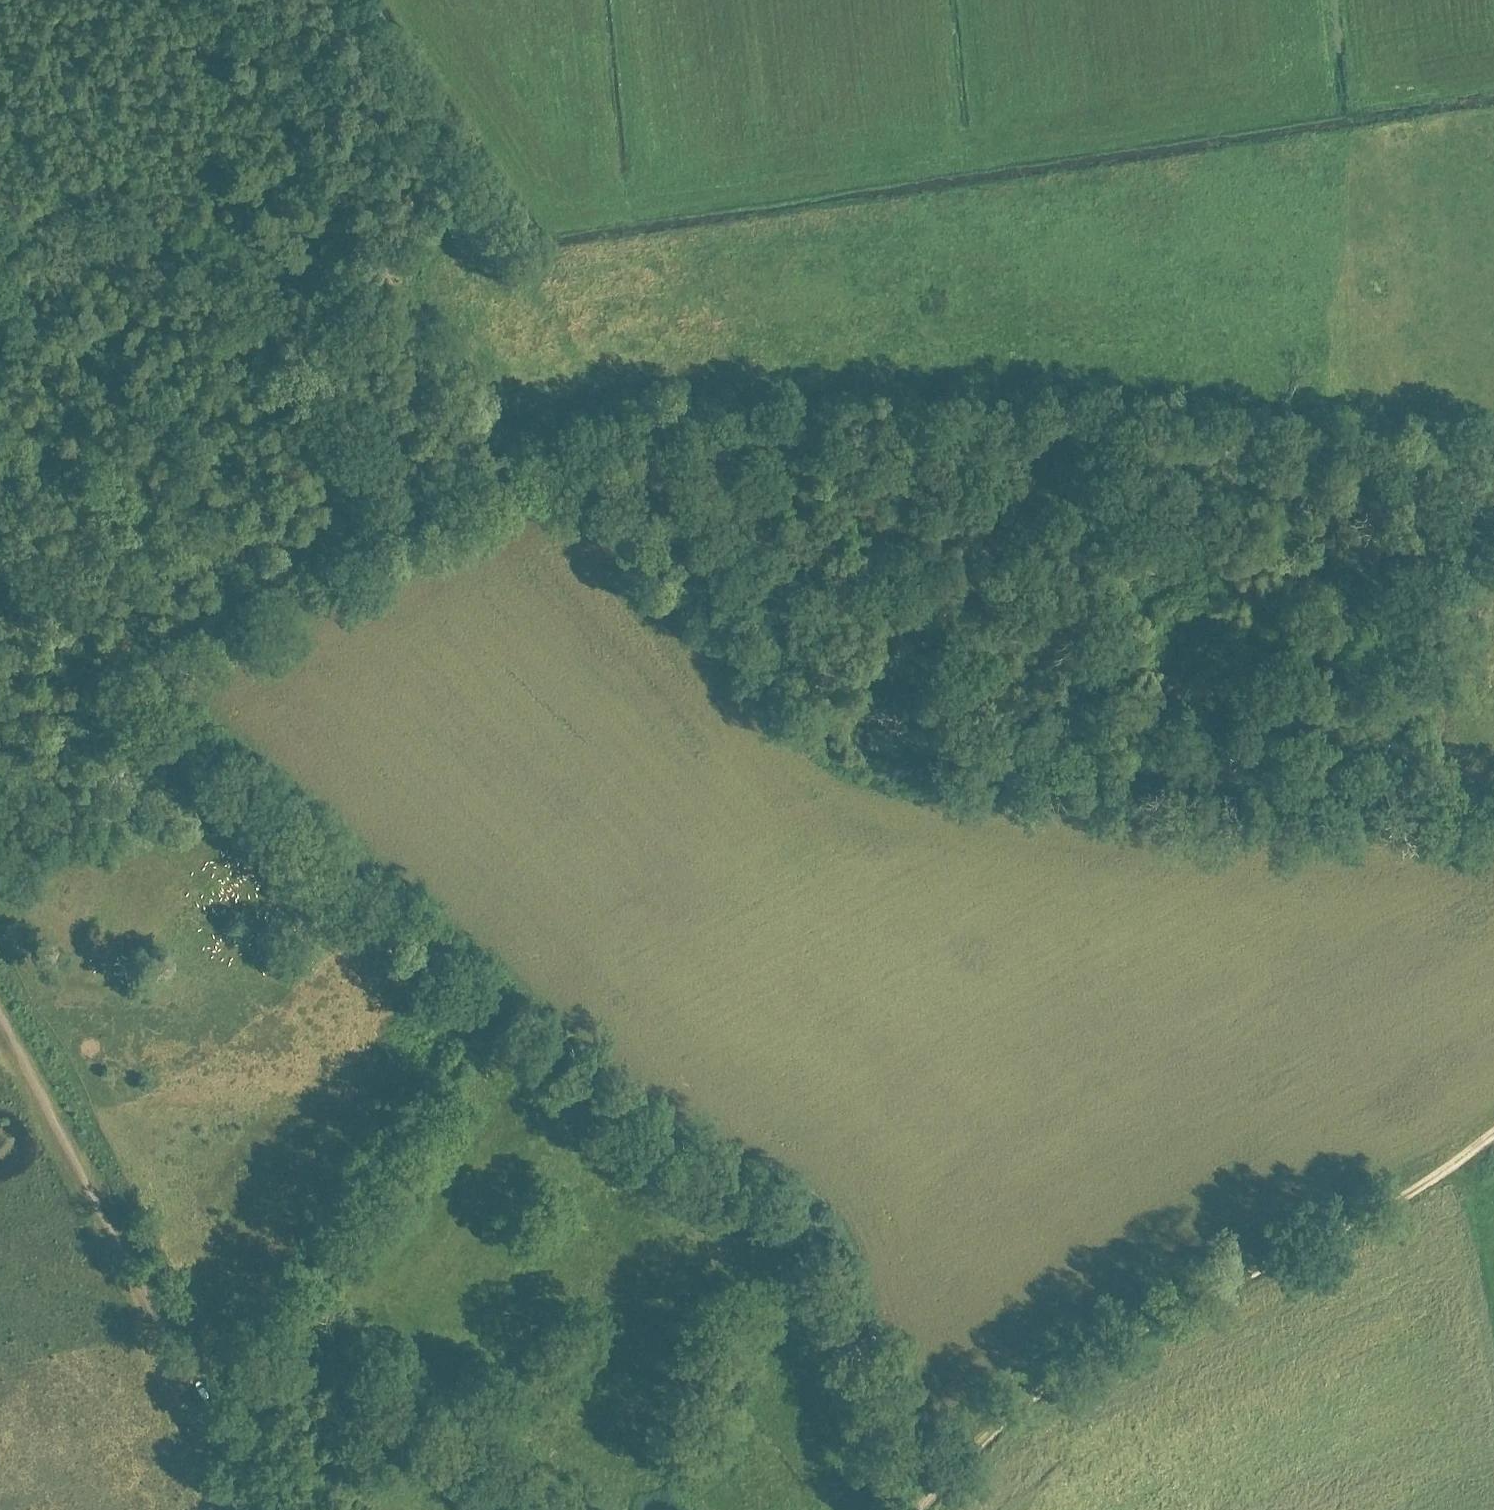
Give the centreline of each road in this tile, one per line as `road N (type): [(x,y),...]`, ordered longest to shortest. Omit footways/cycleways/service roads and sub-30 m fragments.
road 1 (track): [(0,861),(97,786),(104,648),(386,500),(399,484),(336,359),(329,322),(353,279),(373,268)]
road 2 (track): [(917,1509),(1044,1385),(1133,1331),(1413,1194),(1493,1136)]
road 3 (track): [(264,1509),(0,1010)]

